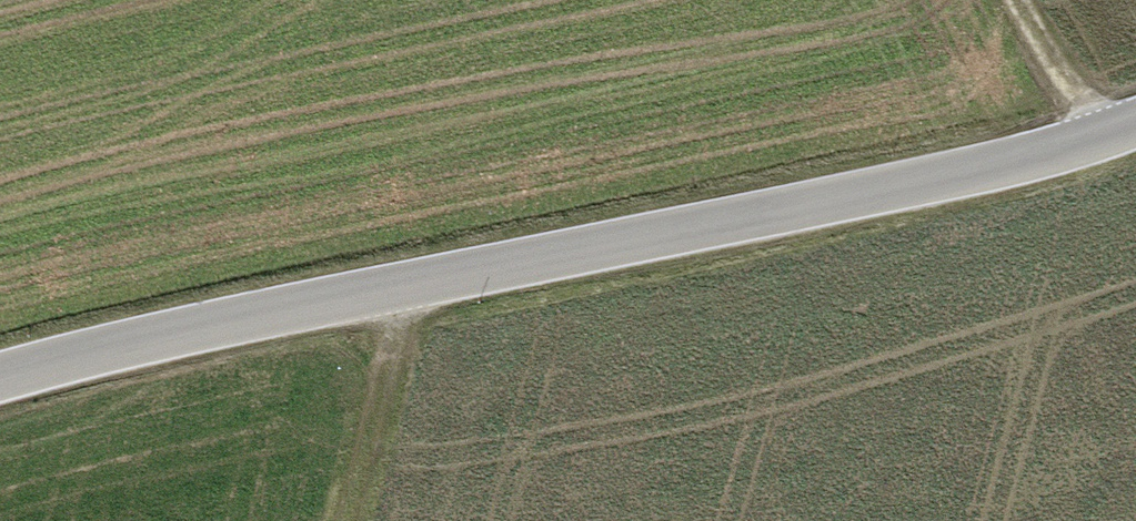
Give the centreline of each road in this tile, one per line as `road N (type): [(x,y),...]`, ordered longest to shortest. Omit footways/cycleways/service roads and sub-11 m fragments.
road 1 (unclassified): [(0,374),(932,180),(1135,124)]
road 2 (track): [(349,520),(408,286)]
road 3 (track): [(1023,0),(1105,136)]

